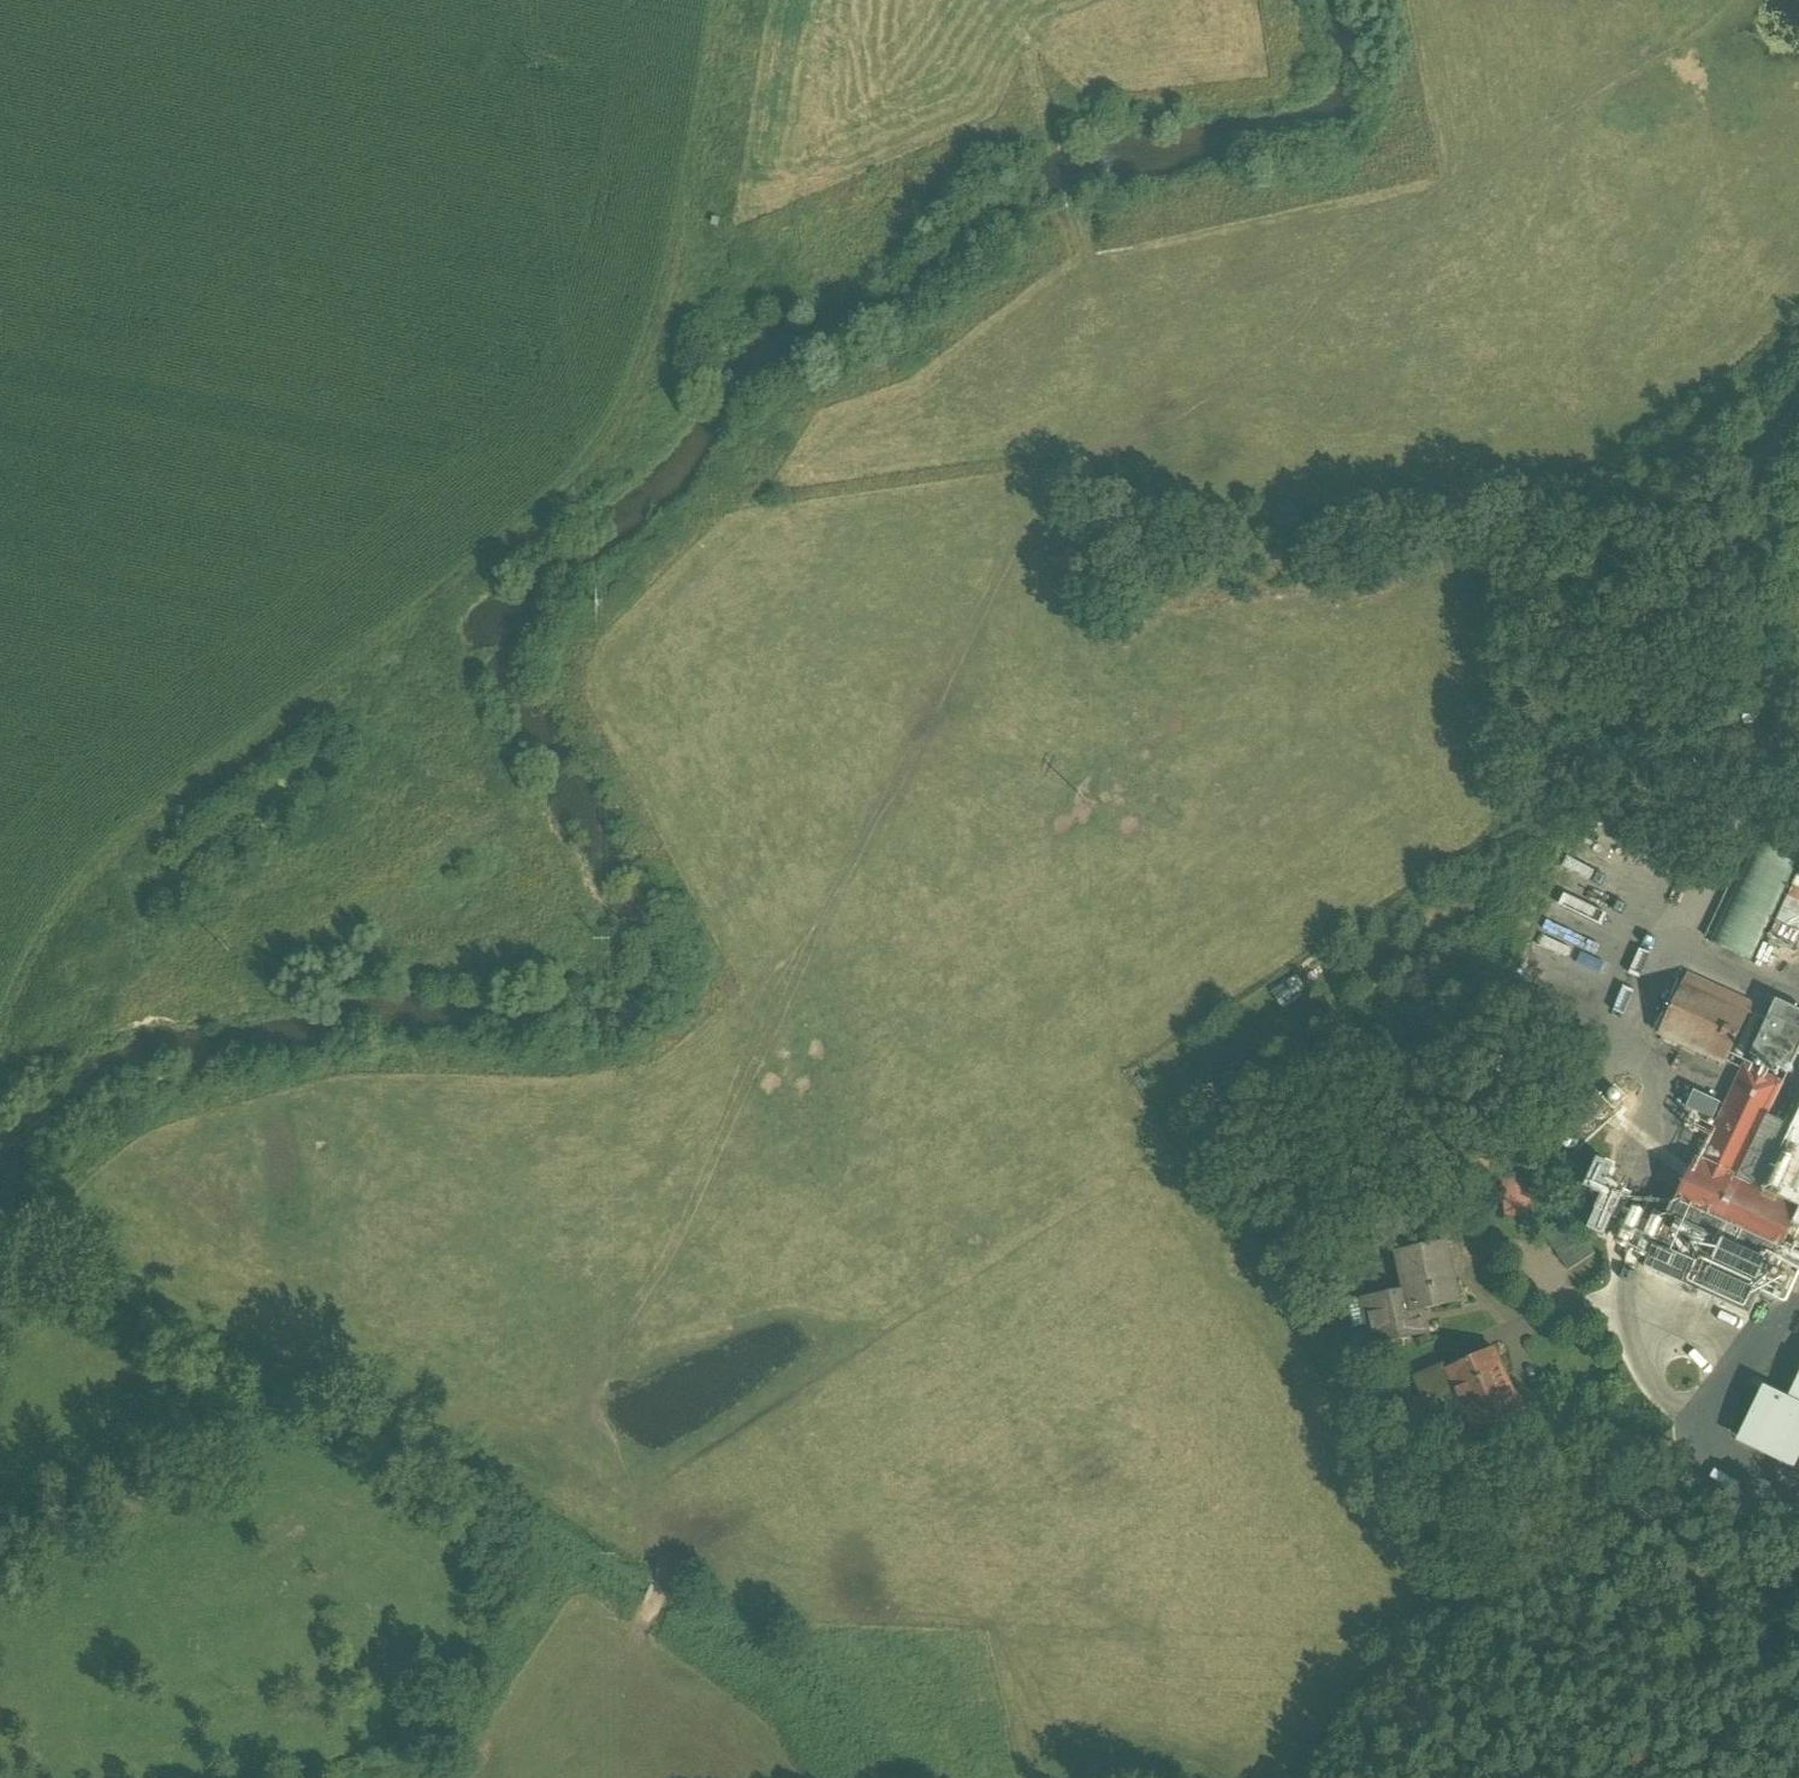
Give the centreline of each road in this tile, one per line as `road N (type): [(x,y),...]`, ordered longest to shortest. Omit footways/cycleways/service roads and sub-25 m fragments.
road 1 (residential): [(1798,391),(1753,454),(1734,802),(1662,932)]

